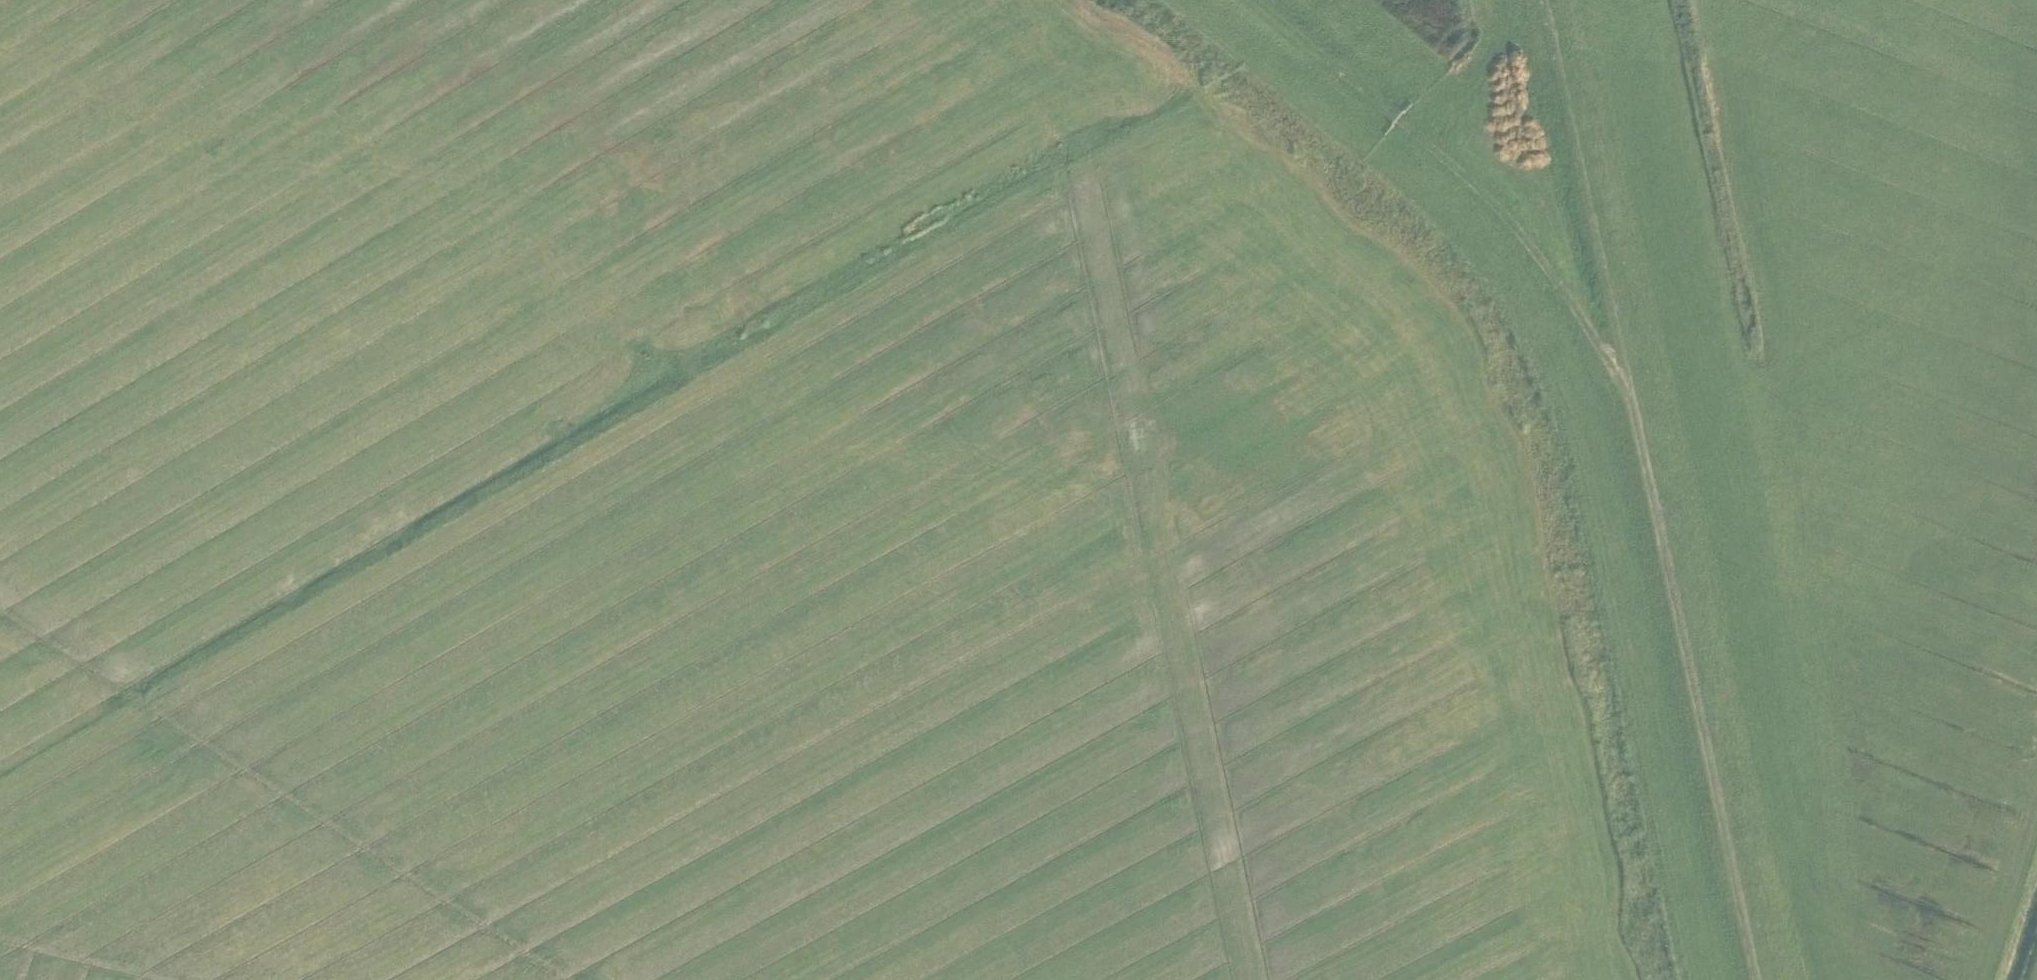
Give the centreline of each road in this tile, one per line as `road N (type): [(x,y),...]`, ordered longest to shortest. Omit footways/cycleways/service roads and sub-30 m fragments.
road 1 (track): [(1550,0),(1757,979)]
road 2 (track): [(1265,0),(1493,197),(1565,284),(1631,383)]

